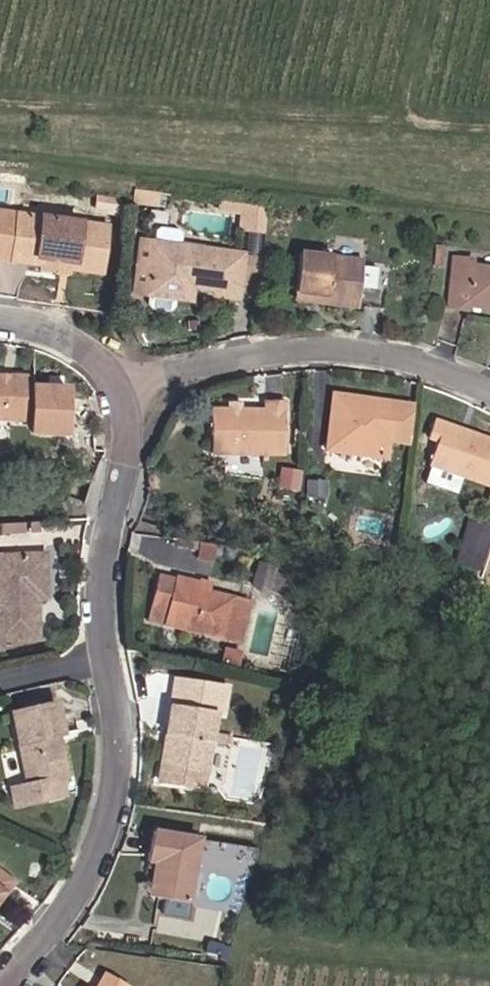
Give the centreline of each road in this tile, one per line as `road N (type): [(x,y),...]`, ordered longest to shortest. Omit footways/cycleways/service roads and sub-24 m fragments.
road 1 (residential): [(136,420),(171,378),(333,344),(440,364),(489,390)]
road 2 (residential): [(21,985),(85,886),(104,836),(118,738),(105,660)]
road 3 (residential): [(105,660),(100,556),(136,420)]
road 4 (residential): [(136,420),(117,378),(87,347),(0,323)]

